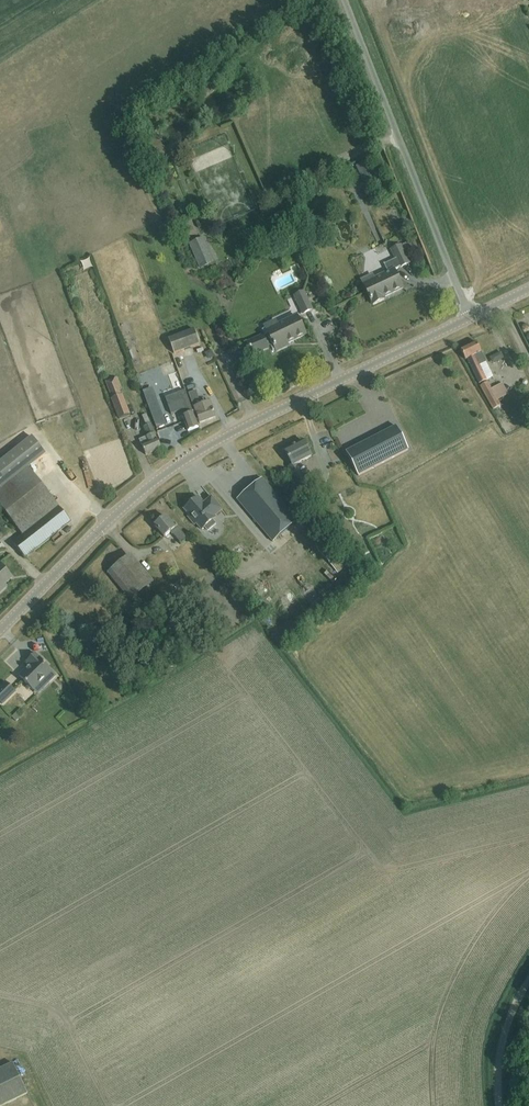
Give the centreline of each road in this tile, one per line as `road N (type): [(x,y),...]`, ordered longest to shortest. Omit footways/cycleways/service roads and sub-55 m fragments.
road 1 (tertiary): [(0,631),(103,526),(186,459),(469,317)]
road 2 (unclassified): [(469,317),(344,0)]
road 3 (track): [(498,1105),(502,1031),(528,985)]

